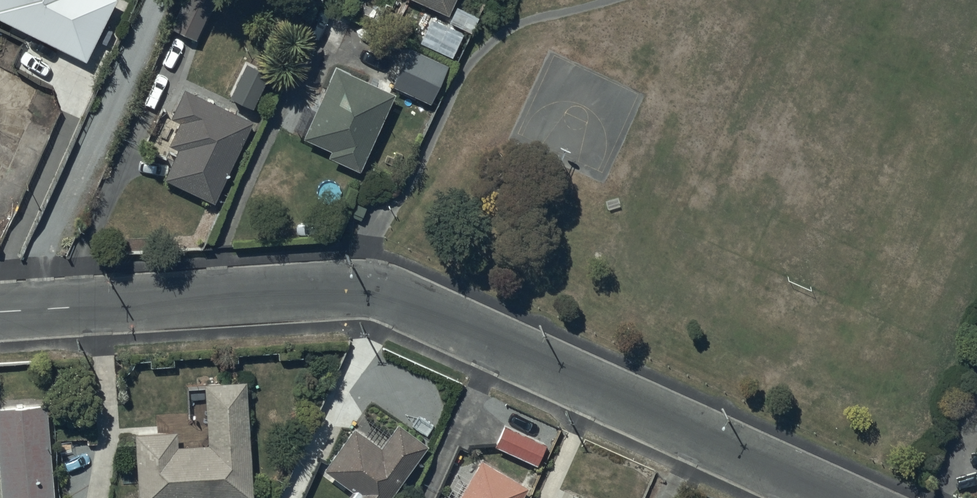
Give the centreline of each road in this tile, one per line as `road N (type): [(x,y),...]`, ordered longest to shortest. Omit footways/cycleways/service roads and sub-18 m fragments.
road 1 (residential): [(0,311),(348,288),(385,294),(831,497)]

